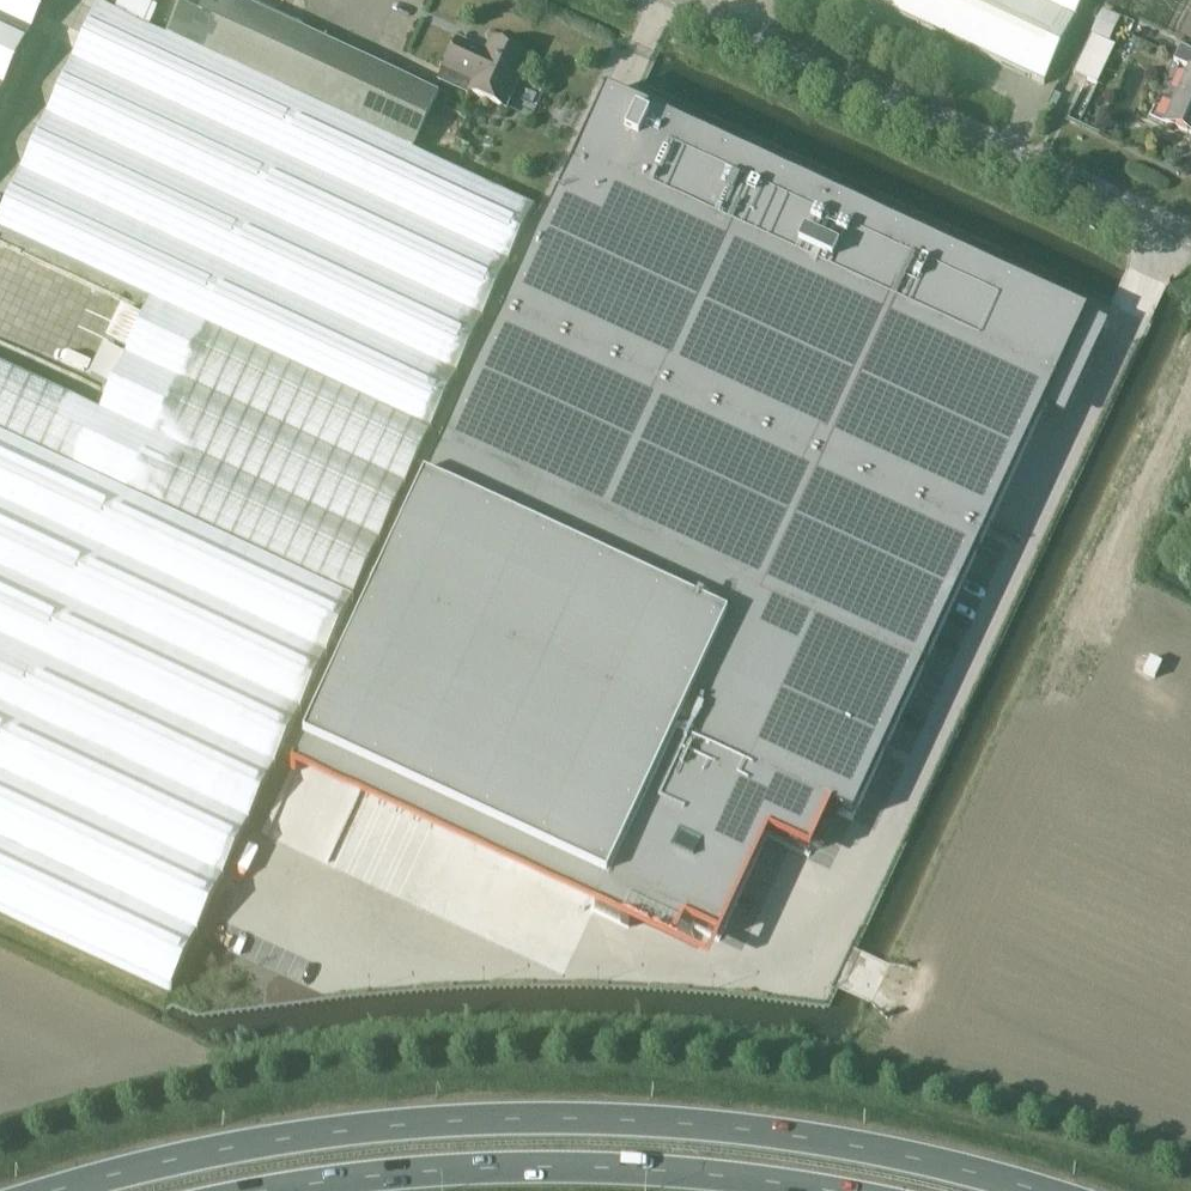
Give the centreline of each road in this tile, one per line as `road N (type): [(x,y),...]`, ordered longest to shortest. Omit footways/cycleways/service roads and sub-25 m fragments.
road 1 (trunk): [(1035,1190),(853,1147),(655,1121),(446,1120),(240,1146),(55,1190)]
road 2 (trunk): [(261,1190),(449,1168),(649,1169),(832,1190)]
road 3 (tertiary): [(687,0),(1190,238)]

